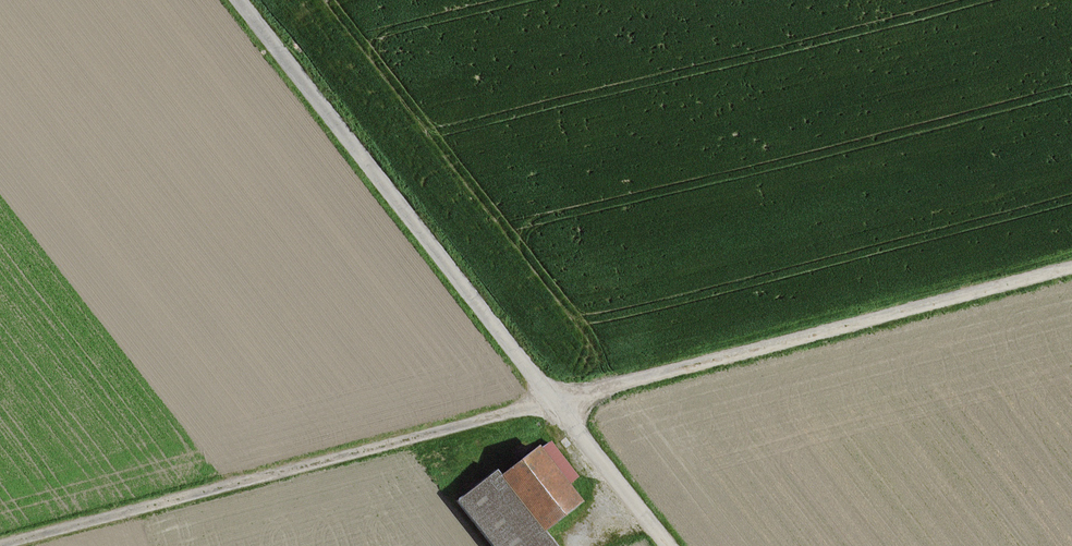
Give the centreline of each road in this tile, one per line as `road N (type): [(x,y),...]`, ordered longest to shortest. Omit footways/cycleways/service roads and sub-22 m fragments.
road 1 (unclassified): [(552,404),(4,545)]
road 2 (unclassified): [(1071,269),(552,404)]
road 3 (unclassified): [(552,404),(240,0)]
road 4 (unclassified): [(664,545),(552,404)]

